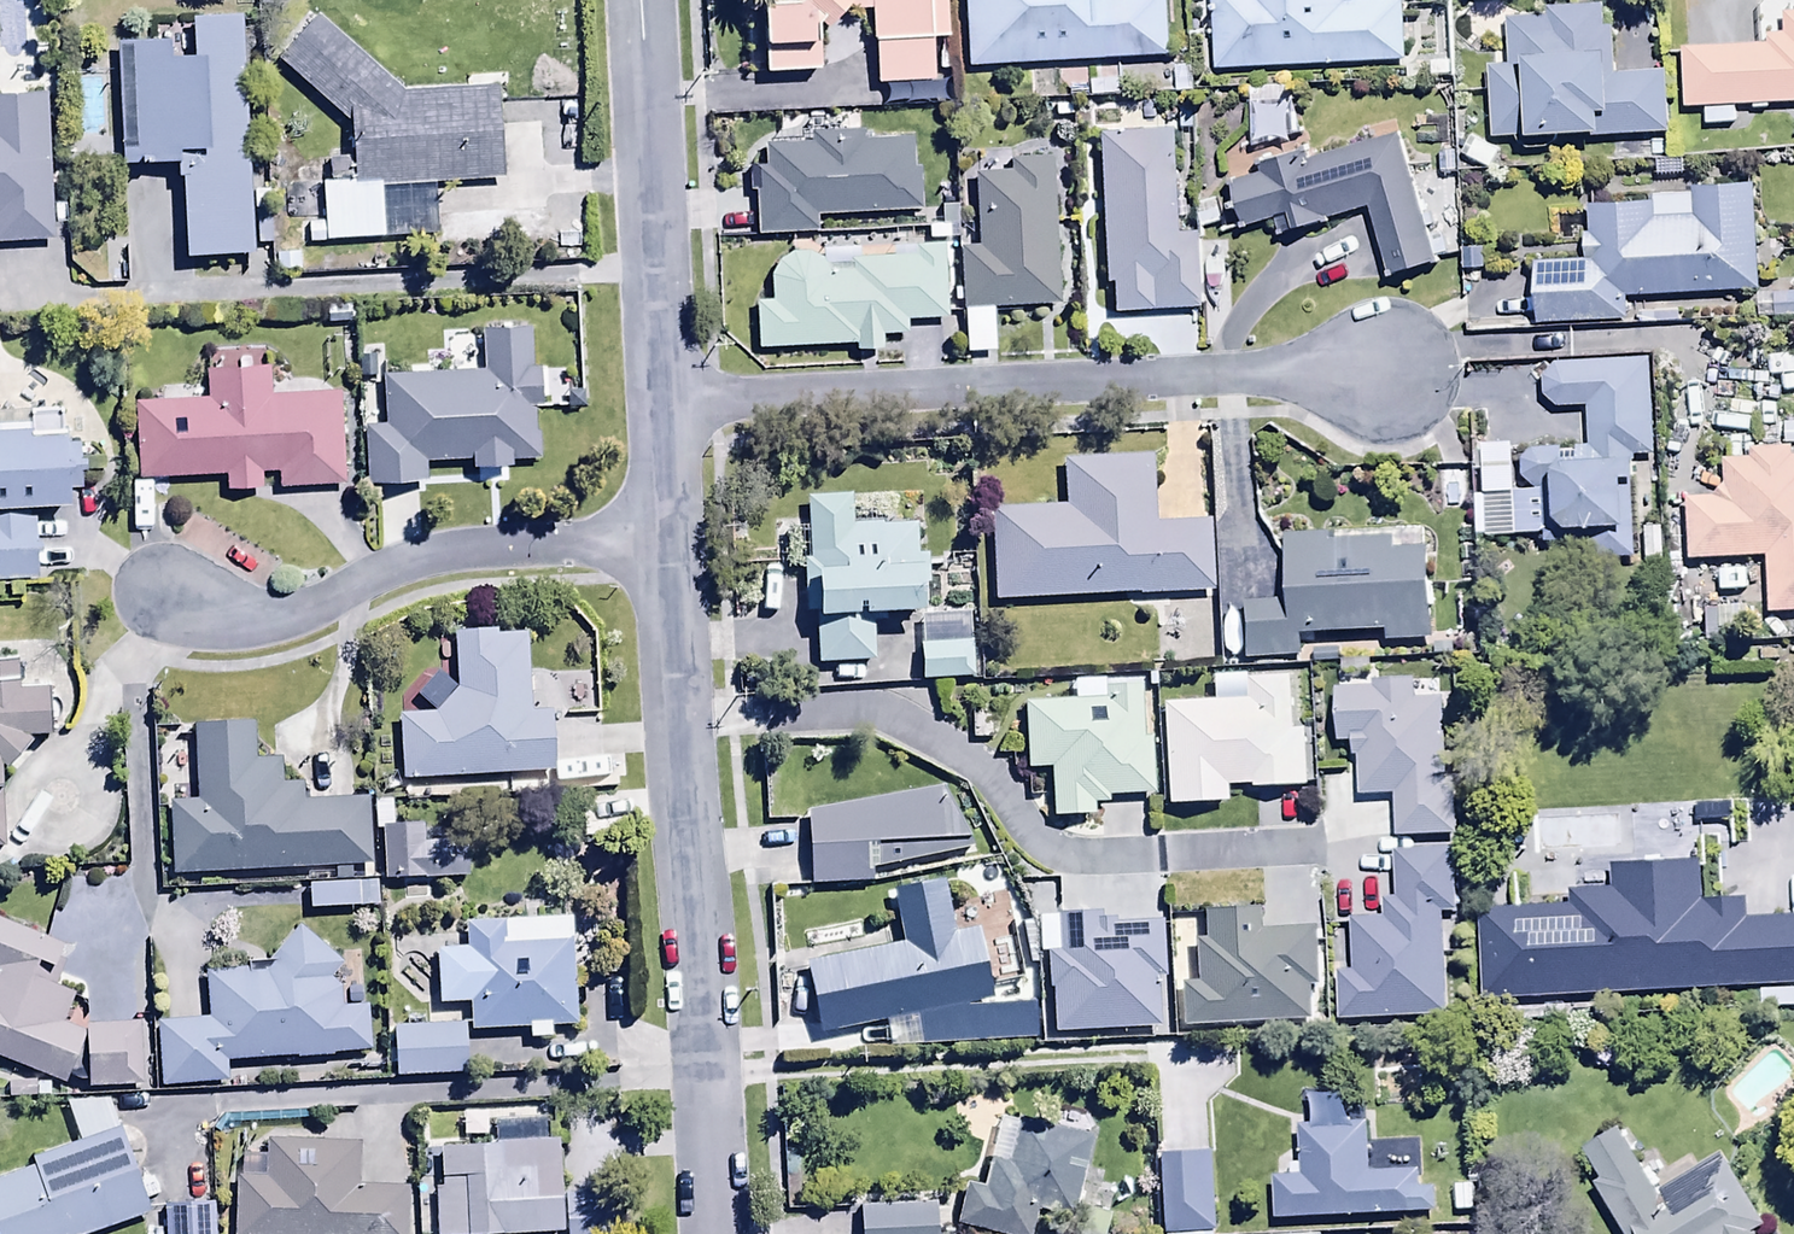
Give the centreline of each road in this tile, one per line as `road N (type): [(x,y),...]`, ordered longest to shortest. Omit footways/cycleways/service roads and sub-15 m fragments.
road 1 (residential): [(1391,368),(672,401)]
road 2 (residential): [(682,537),(718,1233)]
road 3 (residential): [(161,581),(266,615),(329,597),(405,559),(461,548),(682,537)]
road 4 (residential): [(646,0),(672,401)]
road 5 (residential): [(672,401),(682,537)]

